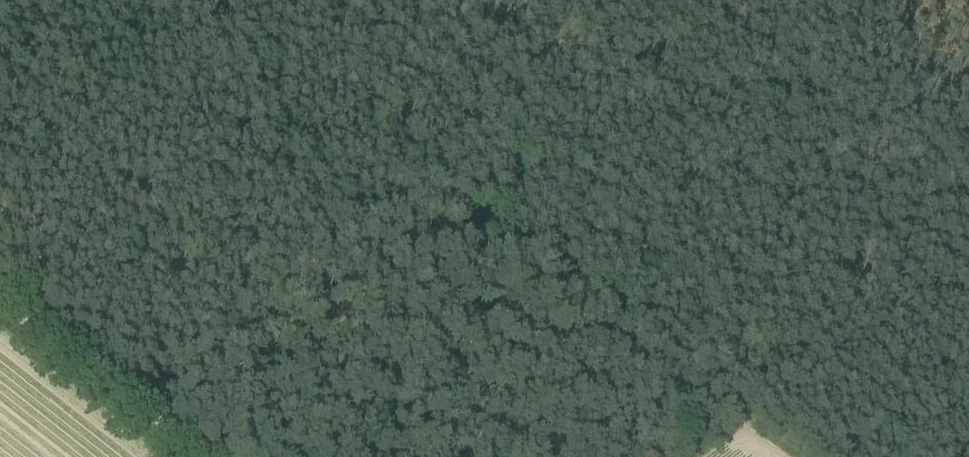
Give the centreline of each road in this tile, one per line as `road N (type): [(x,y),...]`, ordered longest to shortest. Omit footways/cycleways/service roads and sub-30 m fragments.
road 1 (track): [(197,456),(0,300)]

